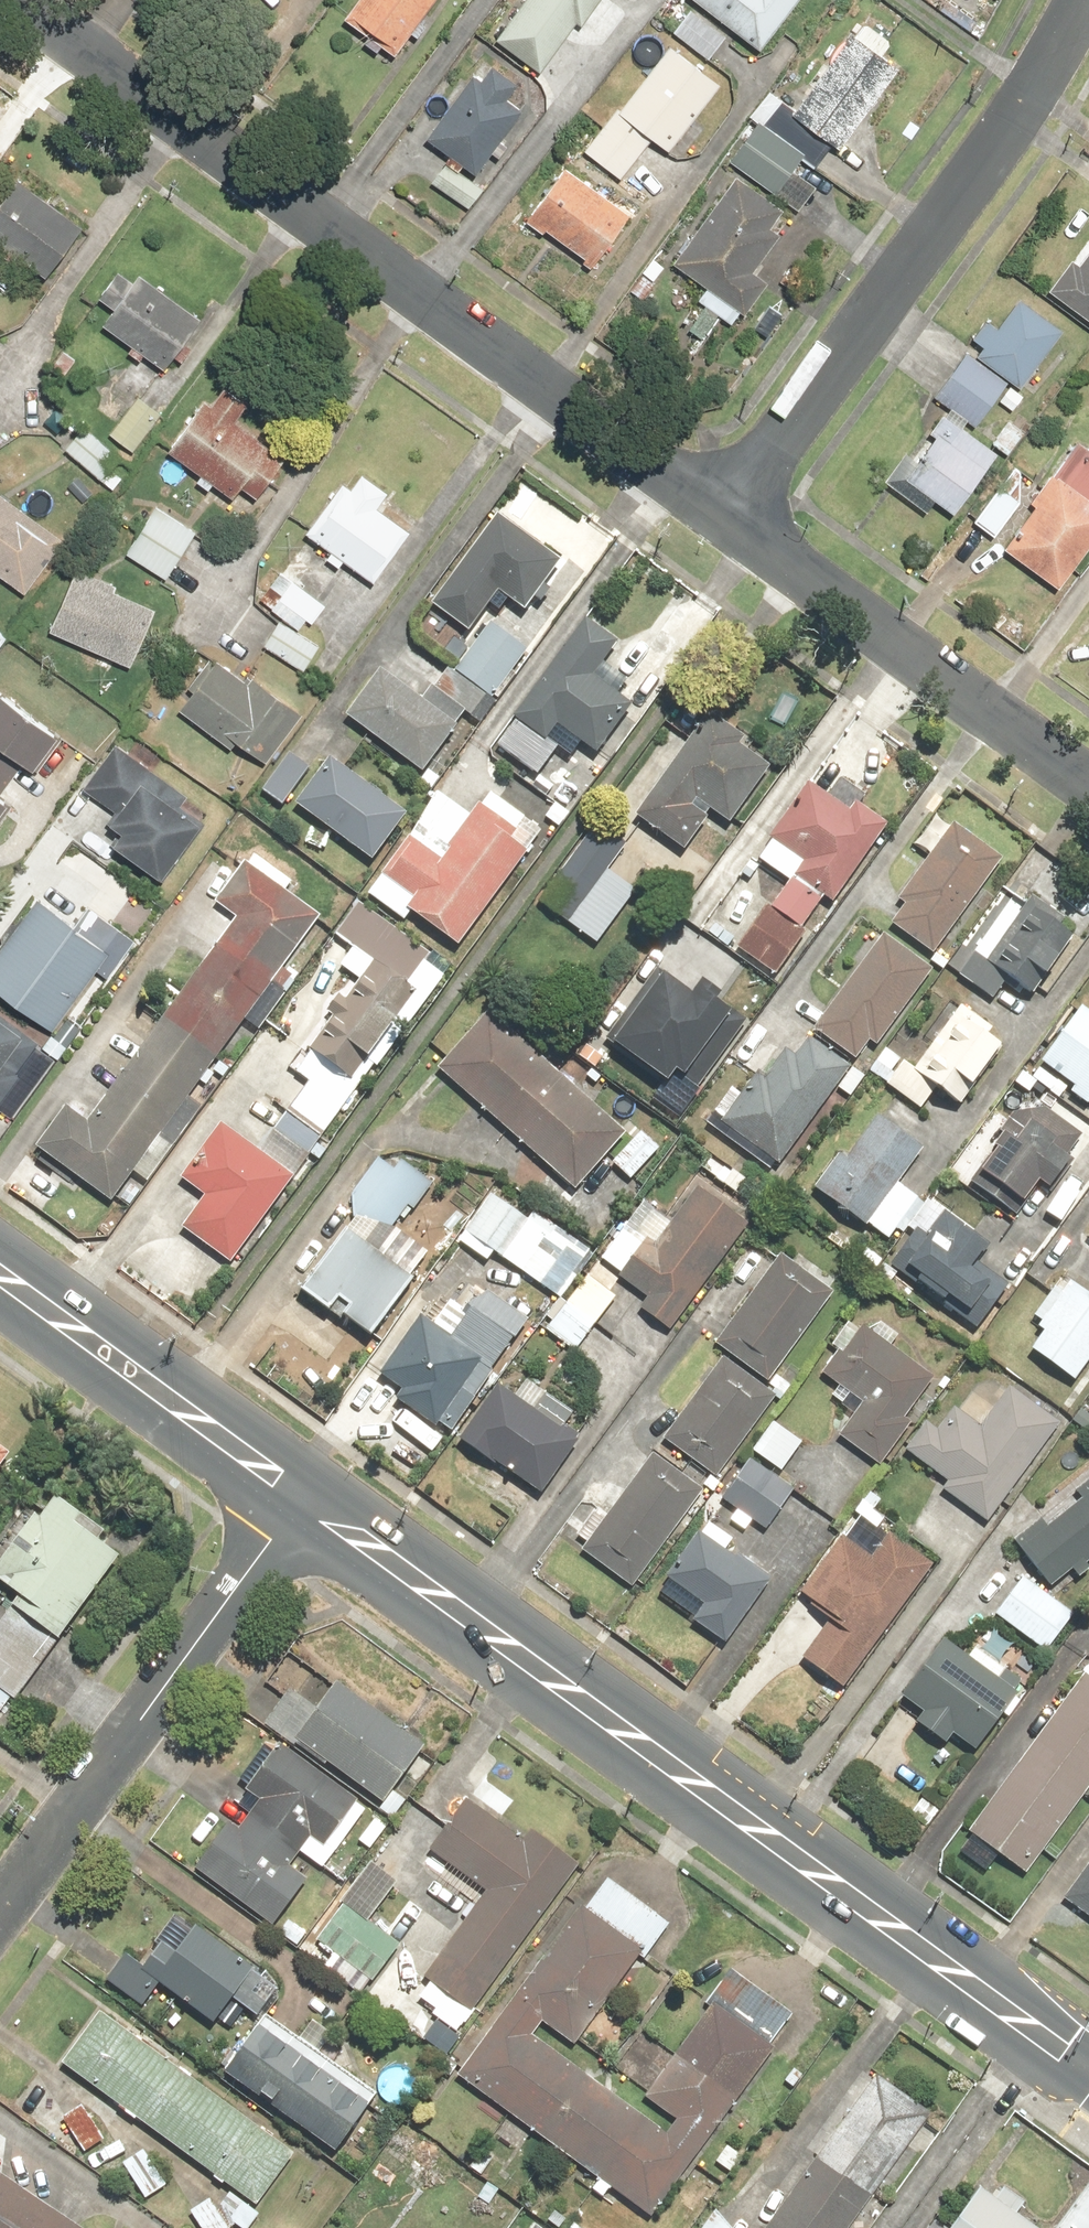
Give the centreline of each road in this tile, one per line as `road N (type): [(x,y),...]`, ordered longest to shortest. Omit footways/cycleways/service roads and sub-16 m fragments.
road 1 (secondary): [(305,1497),(1088,2069)]
road 2 (residential): [(725,513),(21,0)]
road 3 (residential): [(725,513),(1008,127),(1081,0)]
road 4 (residential): [(0,1913),(305,1497)]
road 5 (residential): [(1088,778),(725,513)]
road 6 (secondary): [(0,1277),(305,1497)]

